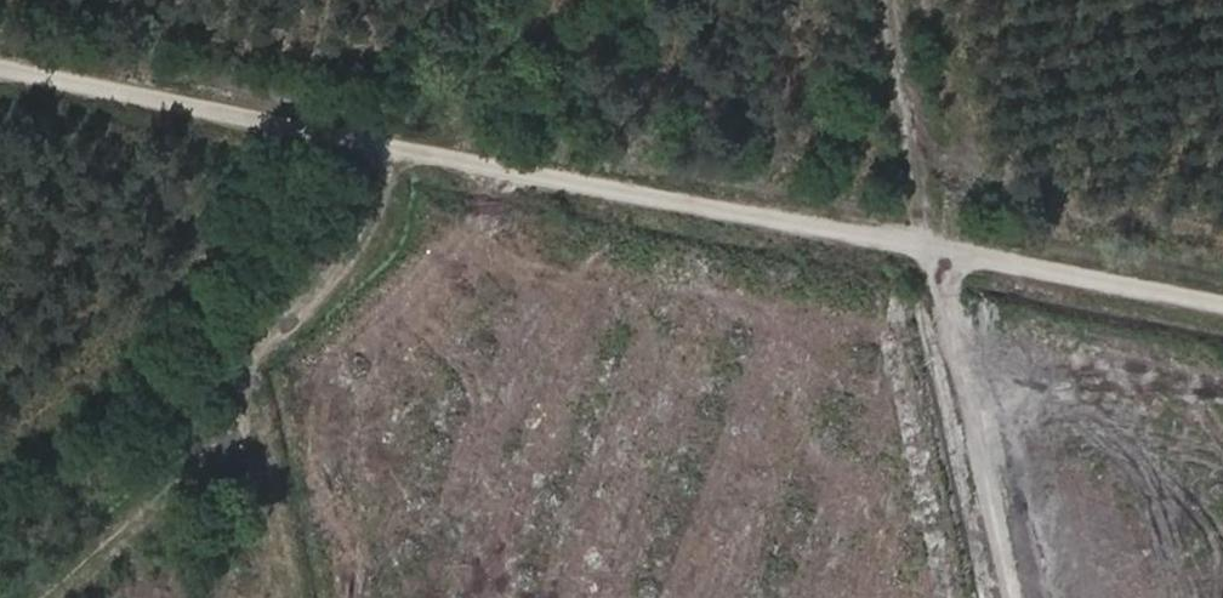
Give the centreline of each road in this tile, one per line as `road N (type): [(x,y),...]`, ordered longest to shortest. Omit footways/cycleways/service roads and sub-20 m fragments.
road 1 (track): [(0,68),(1222,302)]
road 2 (track): [(884,0),(1014,597)]
road 3 (track): [(408,149),(371,245),(259,355),(260,406),(55,597)]

